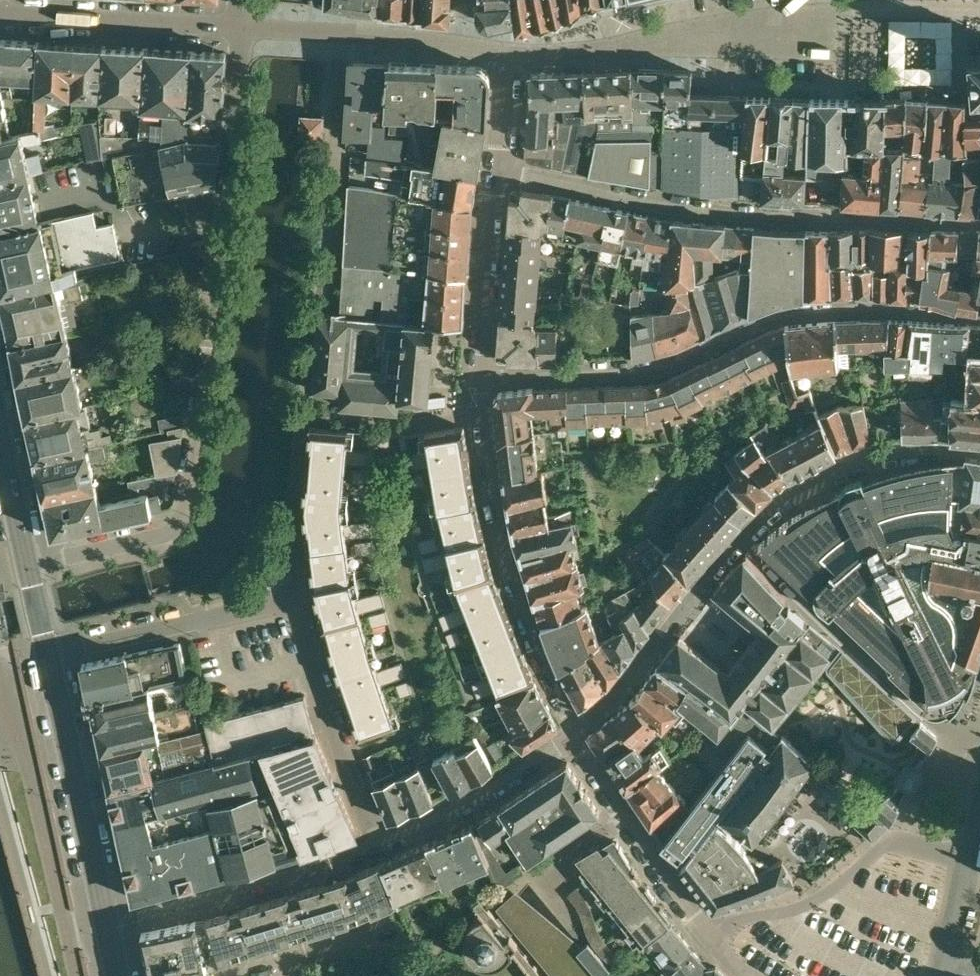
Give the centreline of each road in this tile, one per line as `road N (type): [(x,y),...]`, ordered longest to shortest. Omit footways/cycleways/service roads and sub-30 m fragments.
road 1 (residential): [(243,27),(183,519),(165,534),(29,566)]
road 2 (residential): [(979,318),(882,305),(796,310),(655,366),(480,377)]
road 3 (residential): [(979,223),(733,214),(498,168)]
road 4 (residential): [(506,50),(576,50),(749,19),(885,9)]
road 5 (residential): [(480,377),(498,529),(528,625),(574,730)]
road 6 (residential): [(742,540),(946,735),(979,744)]
road 7 (residential): [(967,857),(889,842),(800,908),(736,920),(710,935)]
road 8 (residential): [(109,924),(378,844)]
road 9 (tertiary): [(109,924),(49,654)]
road 10 (residential): [(979,449),(934,447),(854,461),(786,497),(742,540)]
road 11 (residential): [(290,598),(378,844)]
road 12 (residential): [(742,540),(609,700),(574,730)]
road 13 (residential): [(49,654),(290,598)]
road 14 (residential): [(236,27),(0,13)]
road 15 (residential): [(574,730),(467,803),(378,844)]
road 16 (residential): [(461,44),(243,27)]
road 17 (residential): [(498,168),(480,377)]
road 18 (residential): [(290,598),(300,581),(295,508),(303,414)]
road 19 (residential): [(623,810),(544,872),(579,927)]
road 20 (residential): [(710,935),(623,810)]
road 21 (tertiary): [(29,566),(0,441)]

